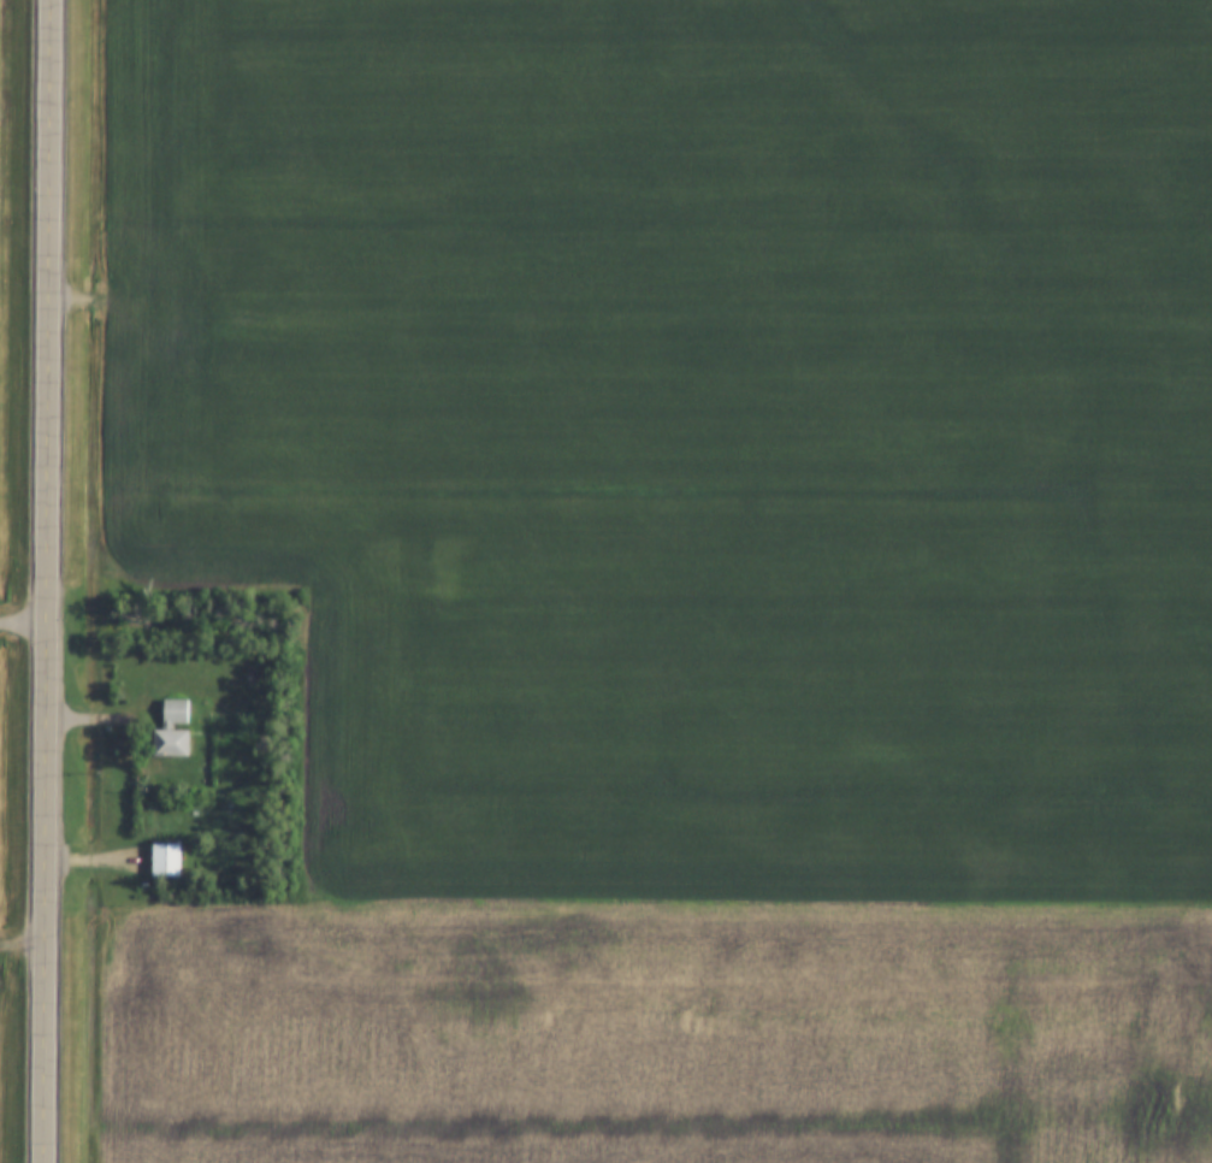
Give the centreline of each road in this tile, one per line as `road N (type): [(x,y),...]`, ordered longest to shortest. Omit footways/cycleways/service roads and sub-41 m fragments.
road 1 (tertiary): [(44,1162),(52,0)]

